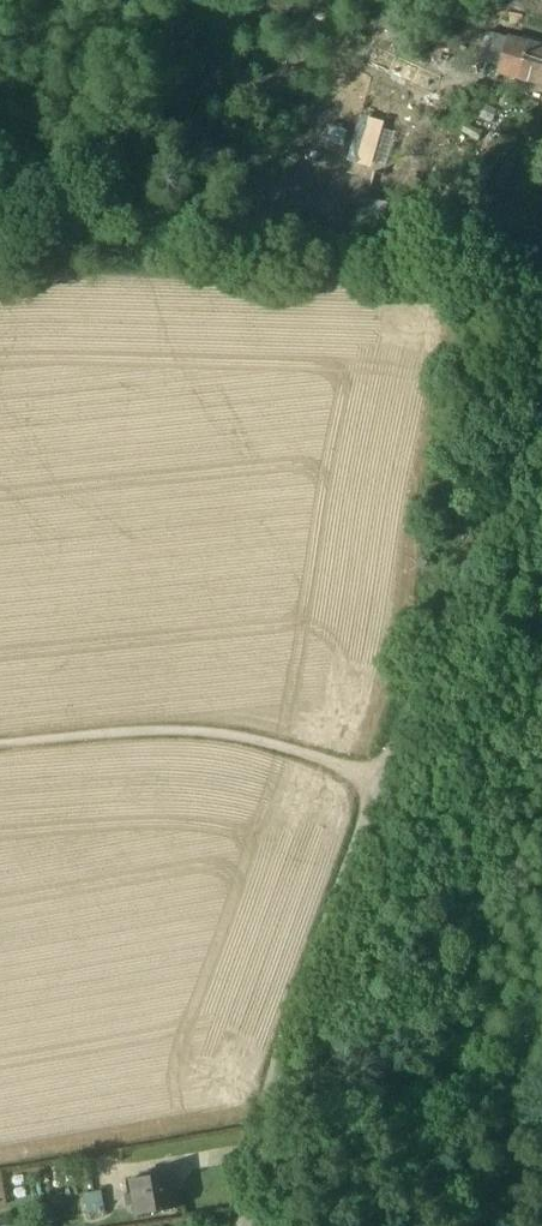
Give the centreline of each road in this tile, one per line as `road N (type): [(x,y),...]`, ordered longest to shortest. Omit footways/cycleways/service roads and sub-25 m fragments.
road 1 (unclassified): [(541,415),(313,959),(280,1059),(246,1225)]
road 2 (track): [(0,744),(173,730),(253,738),(383,779)]

